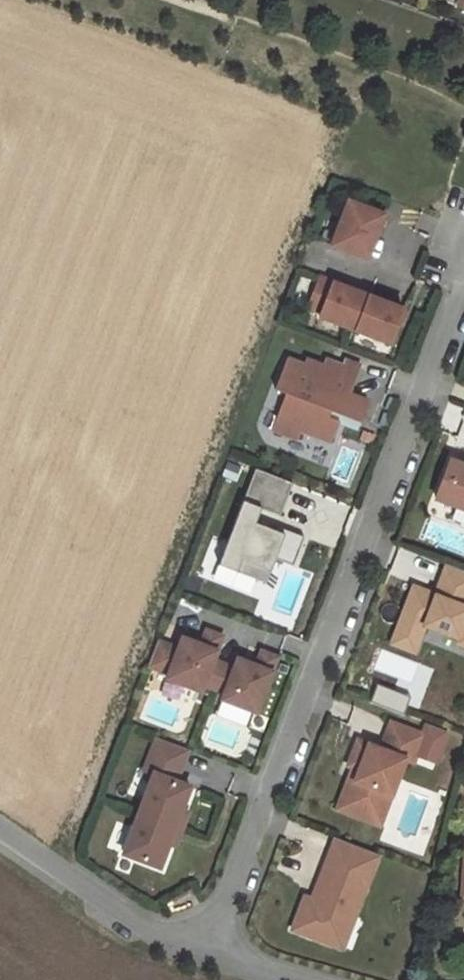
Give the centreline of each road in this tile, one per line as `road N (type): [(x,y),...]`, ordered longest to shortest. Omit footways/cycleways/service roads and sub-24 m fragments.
road 1 (residential): [(207,949),(463,288)]
road 2 (unclassified): [(0,829),(148,928),(207,949)]

